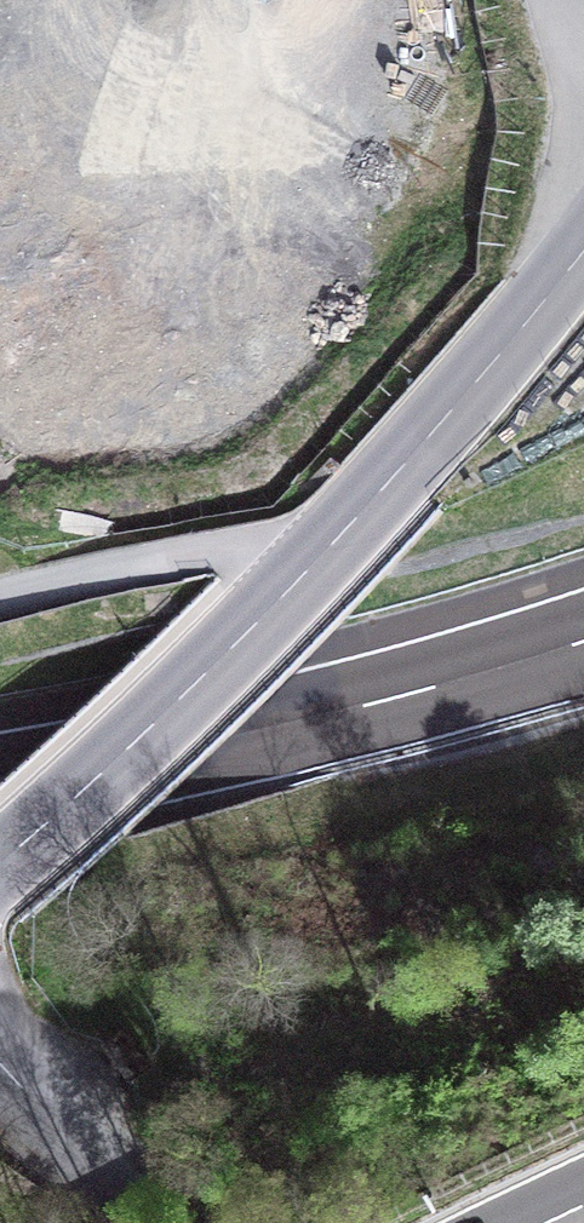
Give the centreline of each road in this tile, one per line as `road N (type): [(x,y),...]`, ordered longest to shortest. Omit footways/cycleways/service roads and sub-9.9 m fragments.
road 1 (motorway): [(583,636),(334,706),(0,777)]
road 2 (primary): [(322,556),(583,248)]
road 3 (primary): [(278,602),(0,864)]
road 4 (residential): [(0,603),(203,550),(322,556)]
road 5 (residential): [(156,1222),(0,1060)]

